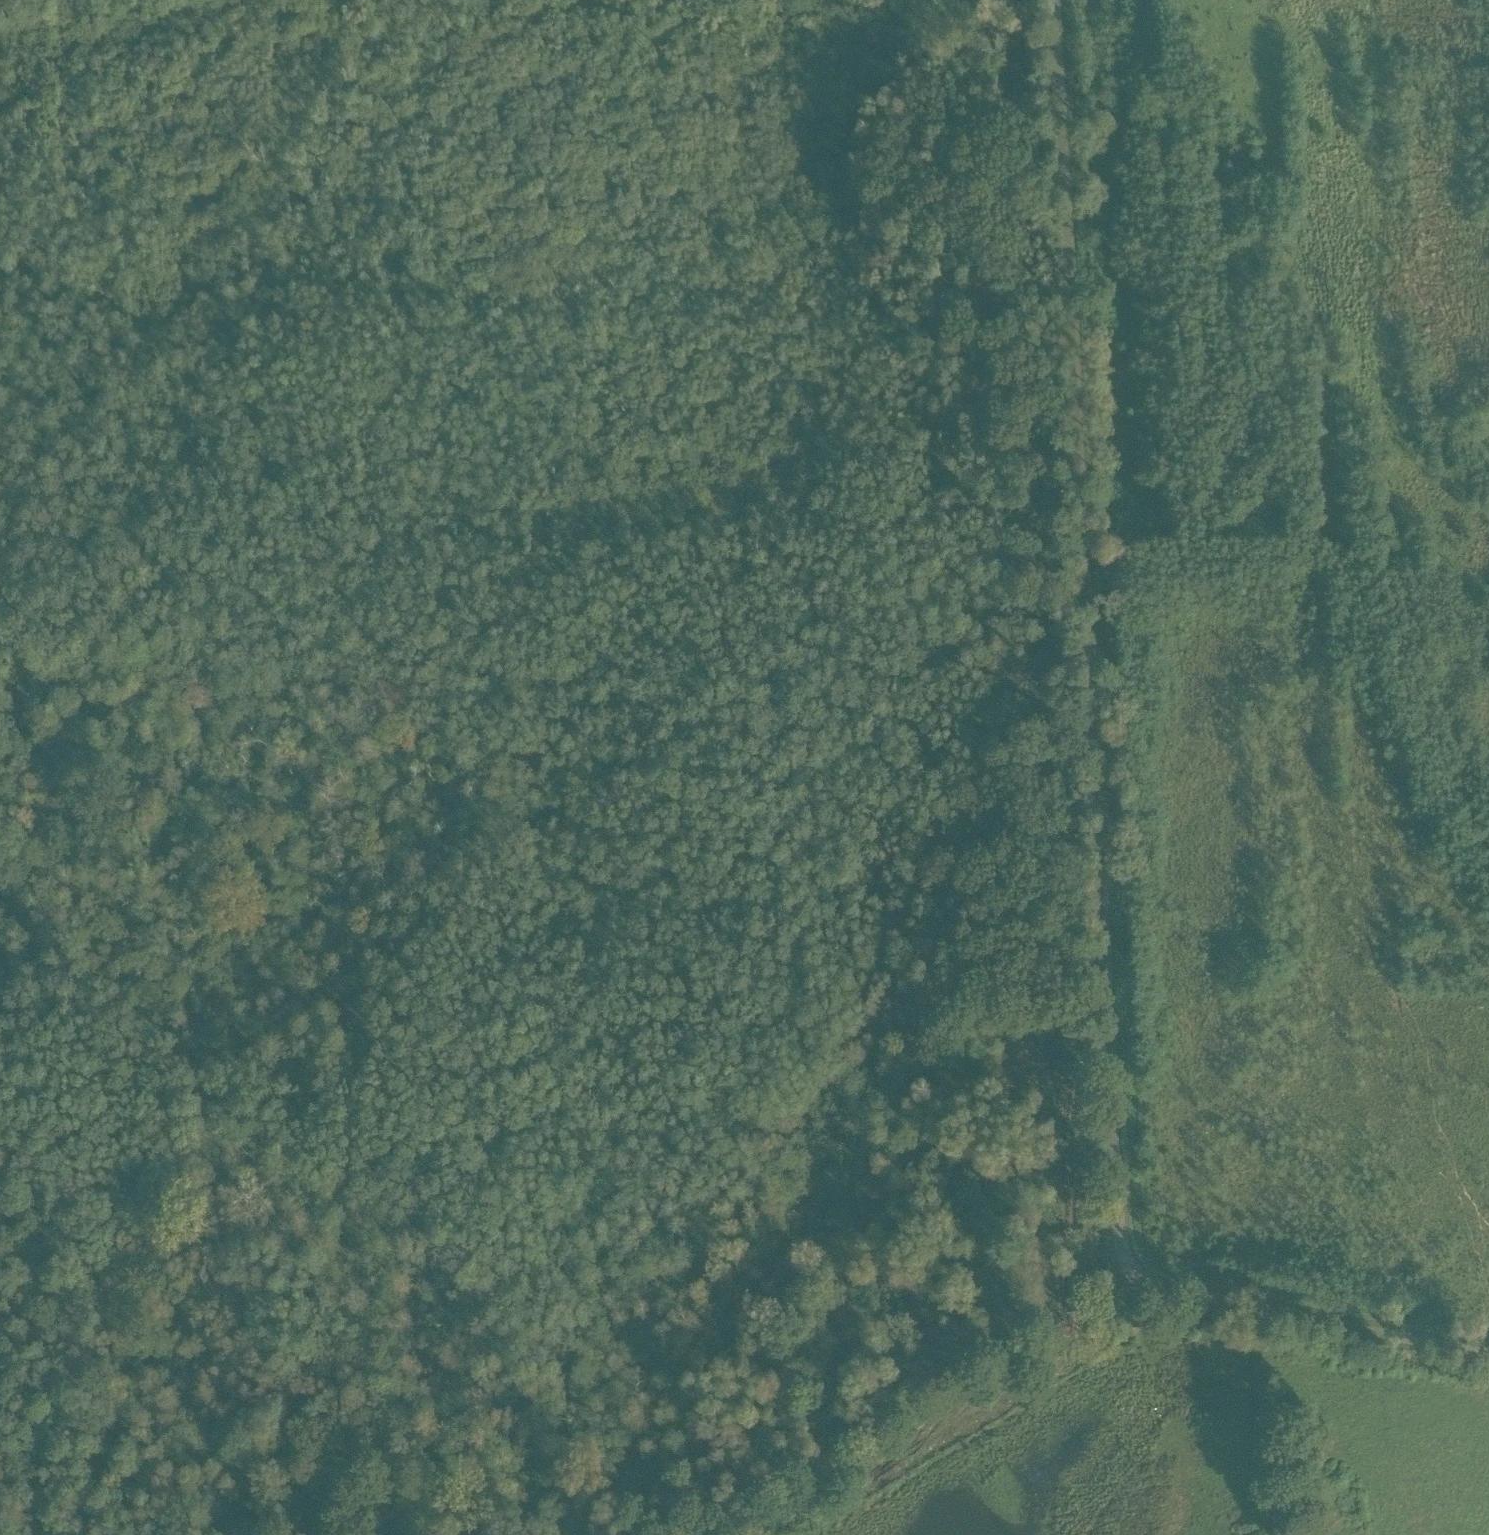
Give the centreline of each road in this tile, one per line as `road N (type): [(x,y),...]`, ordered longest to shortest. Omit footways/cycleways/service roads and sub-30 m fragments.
road 1 (unclassified): [(1488,1354),(1144,1283),(1120,1244),(1056,0)]

